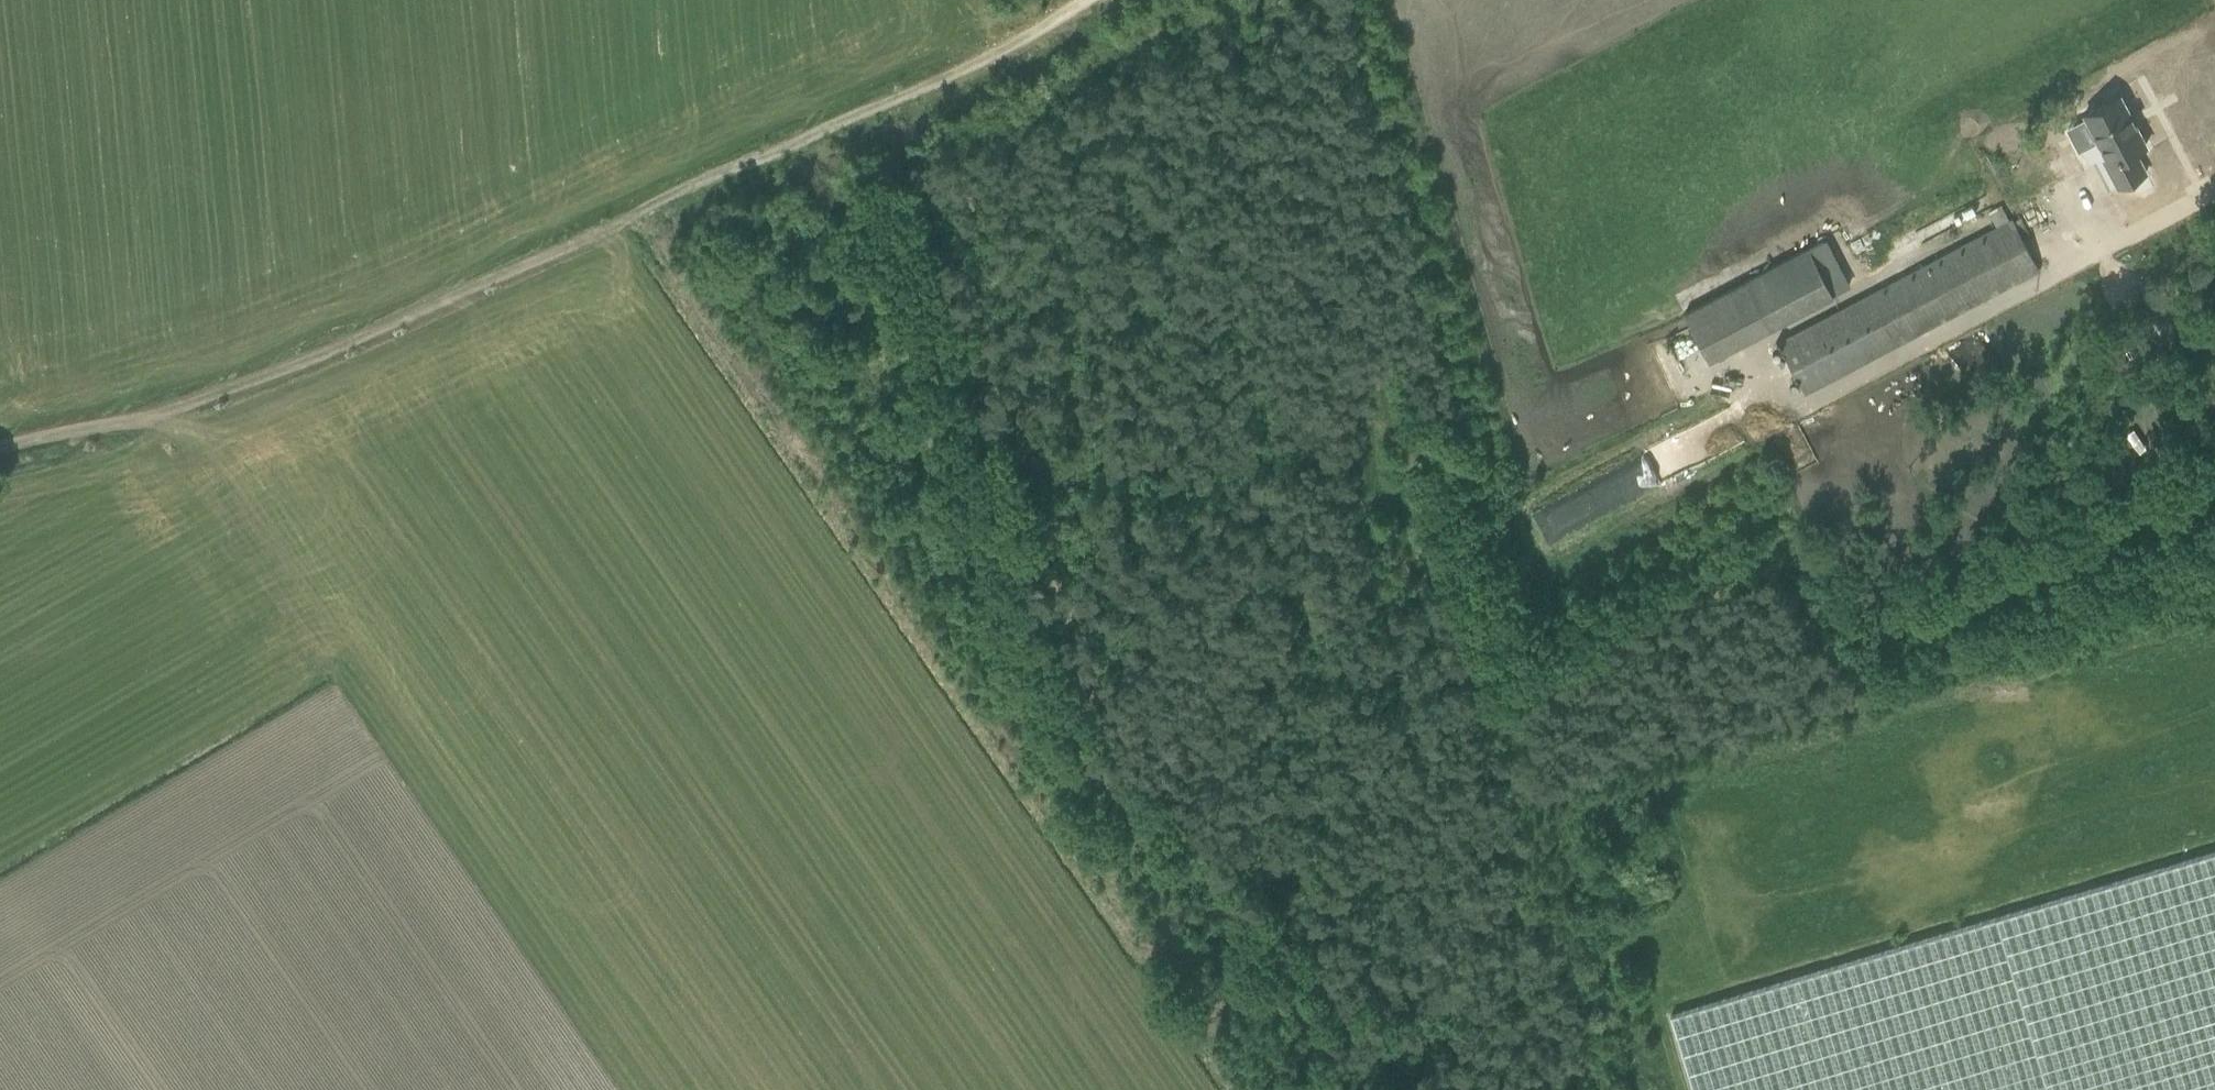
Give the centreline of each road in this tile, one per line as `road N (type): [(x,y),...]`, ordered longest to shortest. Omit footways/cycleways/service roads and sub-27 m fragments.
road 1 (track): [(1093,0),(990,60),(381,340),(167,418),(0,453)]

